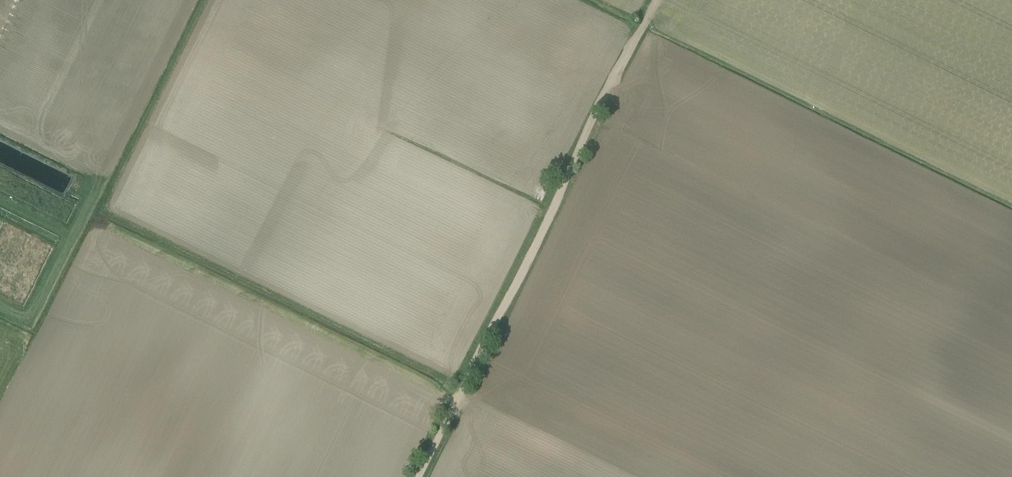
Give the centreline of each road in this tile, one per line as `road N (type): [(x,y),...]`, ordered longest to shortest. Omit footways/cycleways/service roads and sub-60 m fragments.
road 1 (track): [(418,476),(658,0)]

